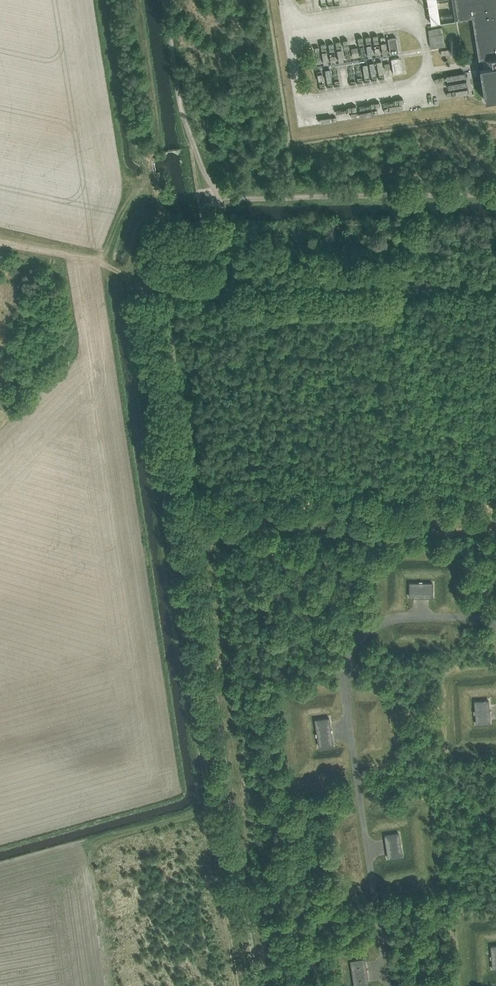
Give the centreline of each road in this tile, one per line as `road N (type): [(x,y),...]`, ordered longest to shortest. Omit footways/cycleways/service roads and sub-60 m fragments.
road 1 (track): [(230,985),(126,277),(105,265),(0,244)]

